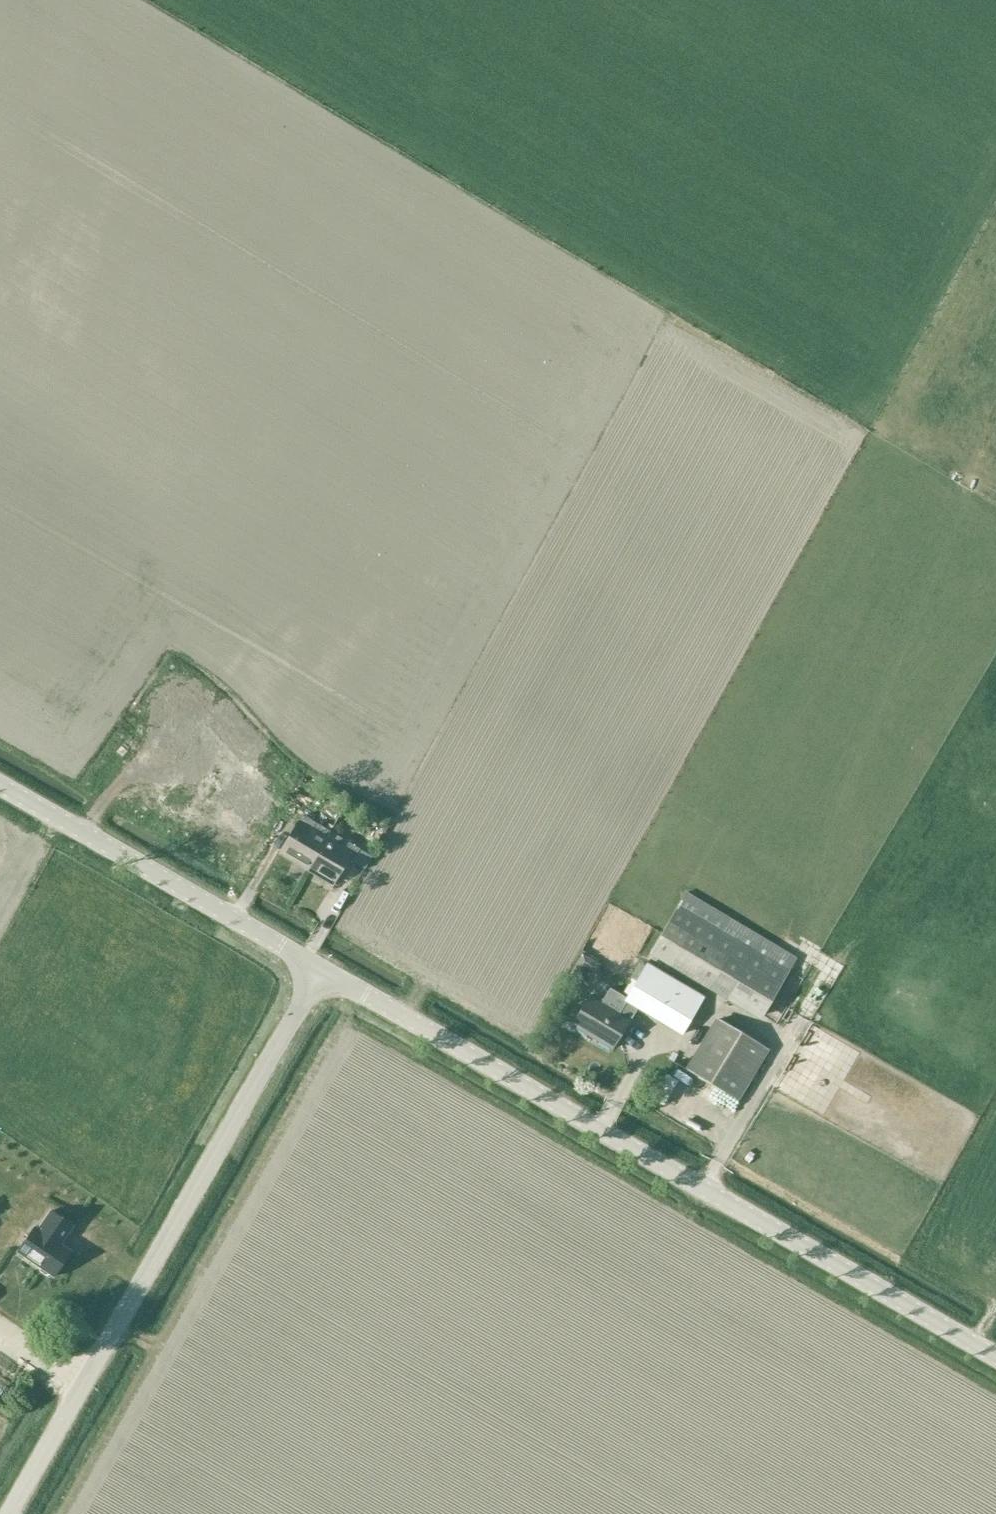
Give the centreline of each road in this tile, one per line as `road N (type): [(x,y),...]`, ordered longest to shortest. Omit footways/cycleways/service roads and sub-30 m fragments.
road 1 (unclassified): [(995,1358),(315,970)]
road 2 (tertiary): [(9,1513),(315,970)]
road 3 (tertiary): [(315,970),(0,788)]

